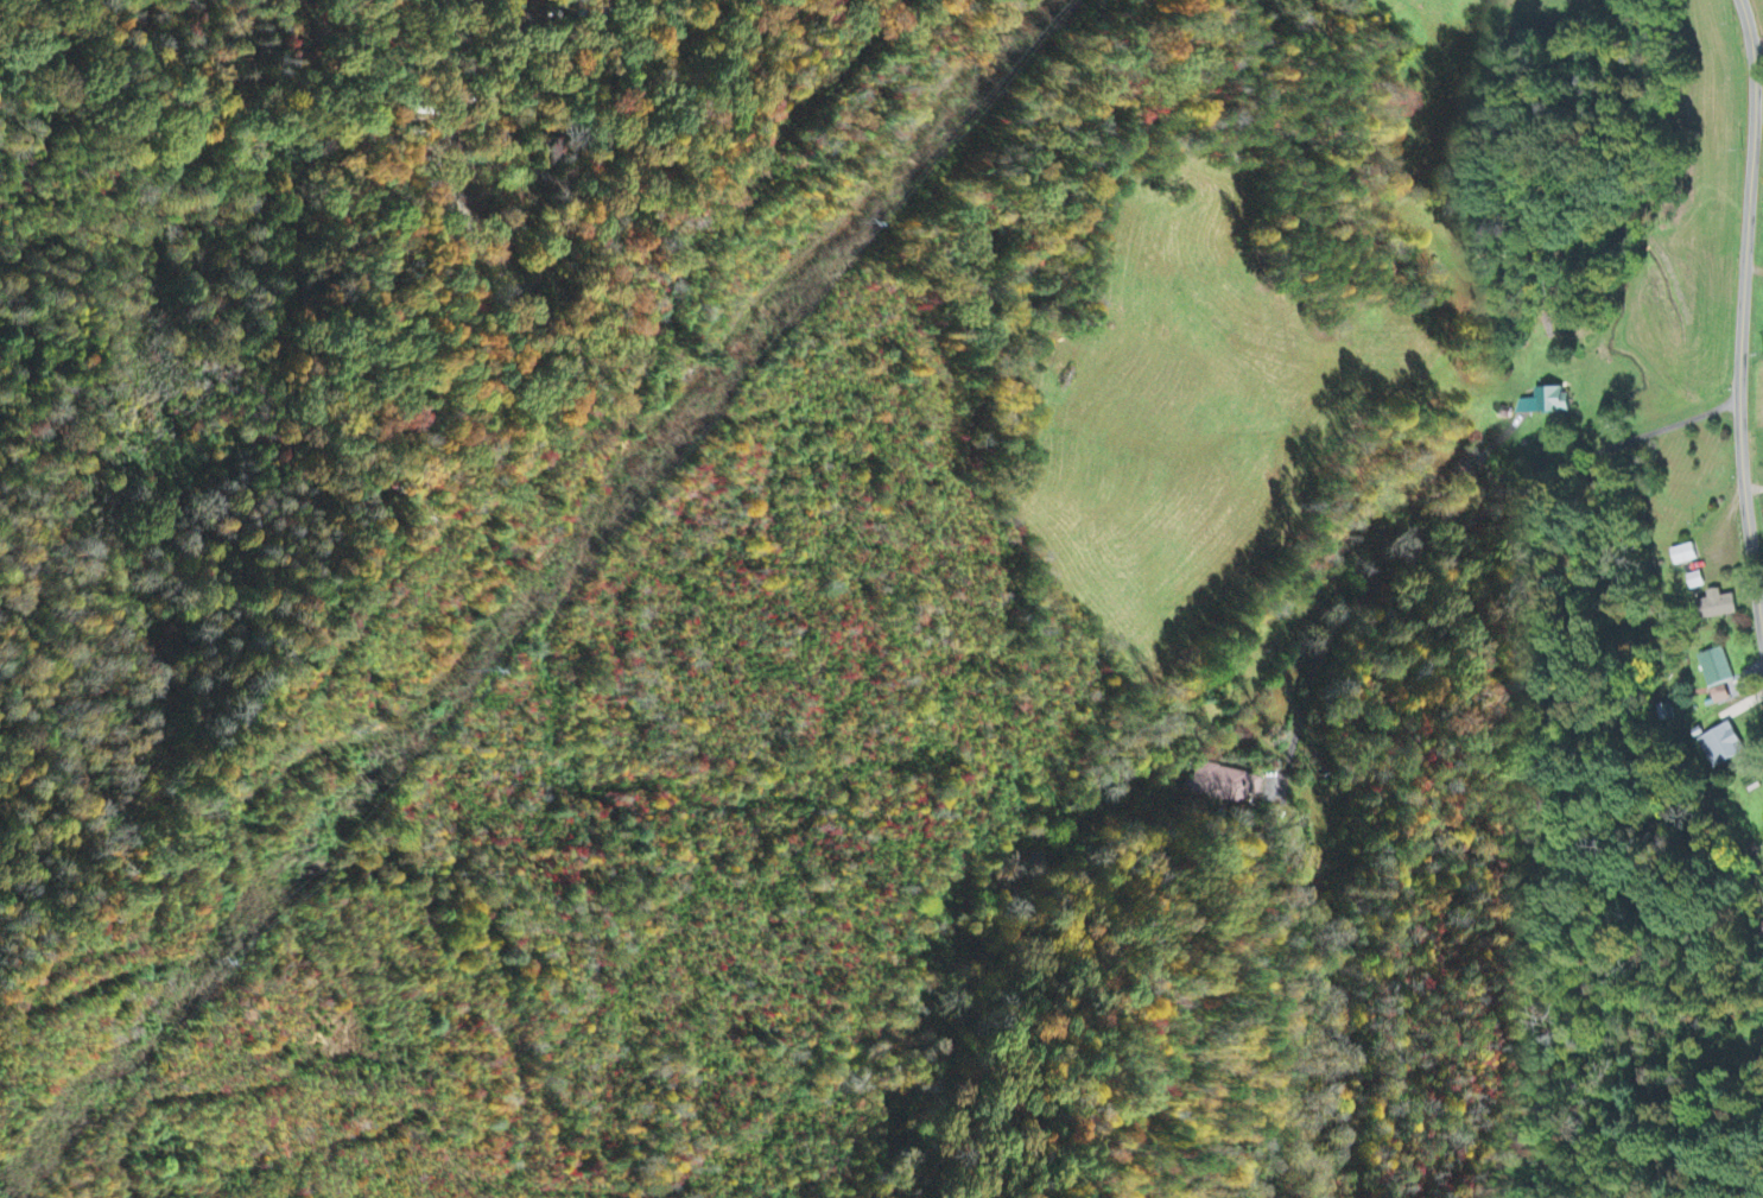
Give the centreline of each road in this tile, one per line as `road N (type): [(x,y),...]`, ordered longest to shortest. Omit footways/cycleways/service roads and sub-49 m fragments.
road 1 (residential): [(1740,0),(1751,47),(1762,318)]

